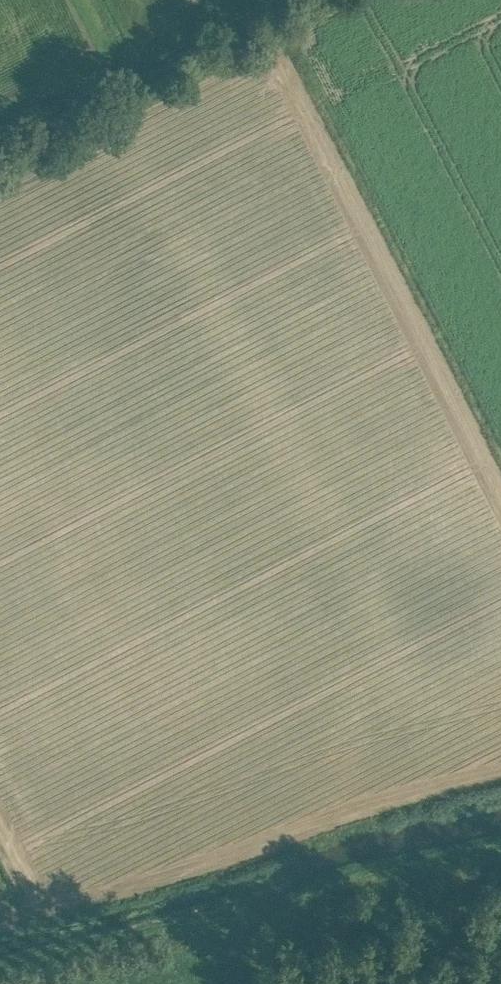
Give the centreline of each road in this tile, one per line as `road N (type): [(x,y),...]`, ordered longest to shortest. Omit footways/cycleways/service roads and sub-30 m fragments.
road 1 (track): [(331,0),(0,169)]

